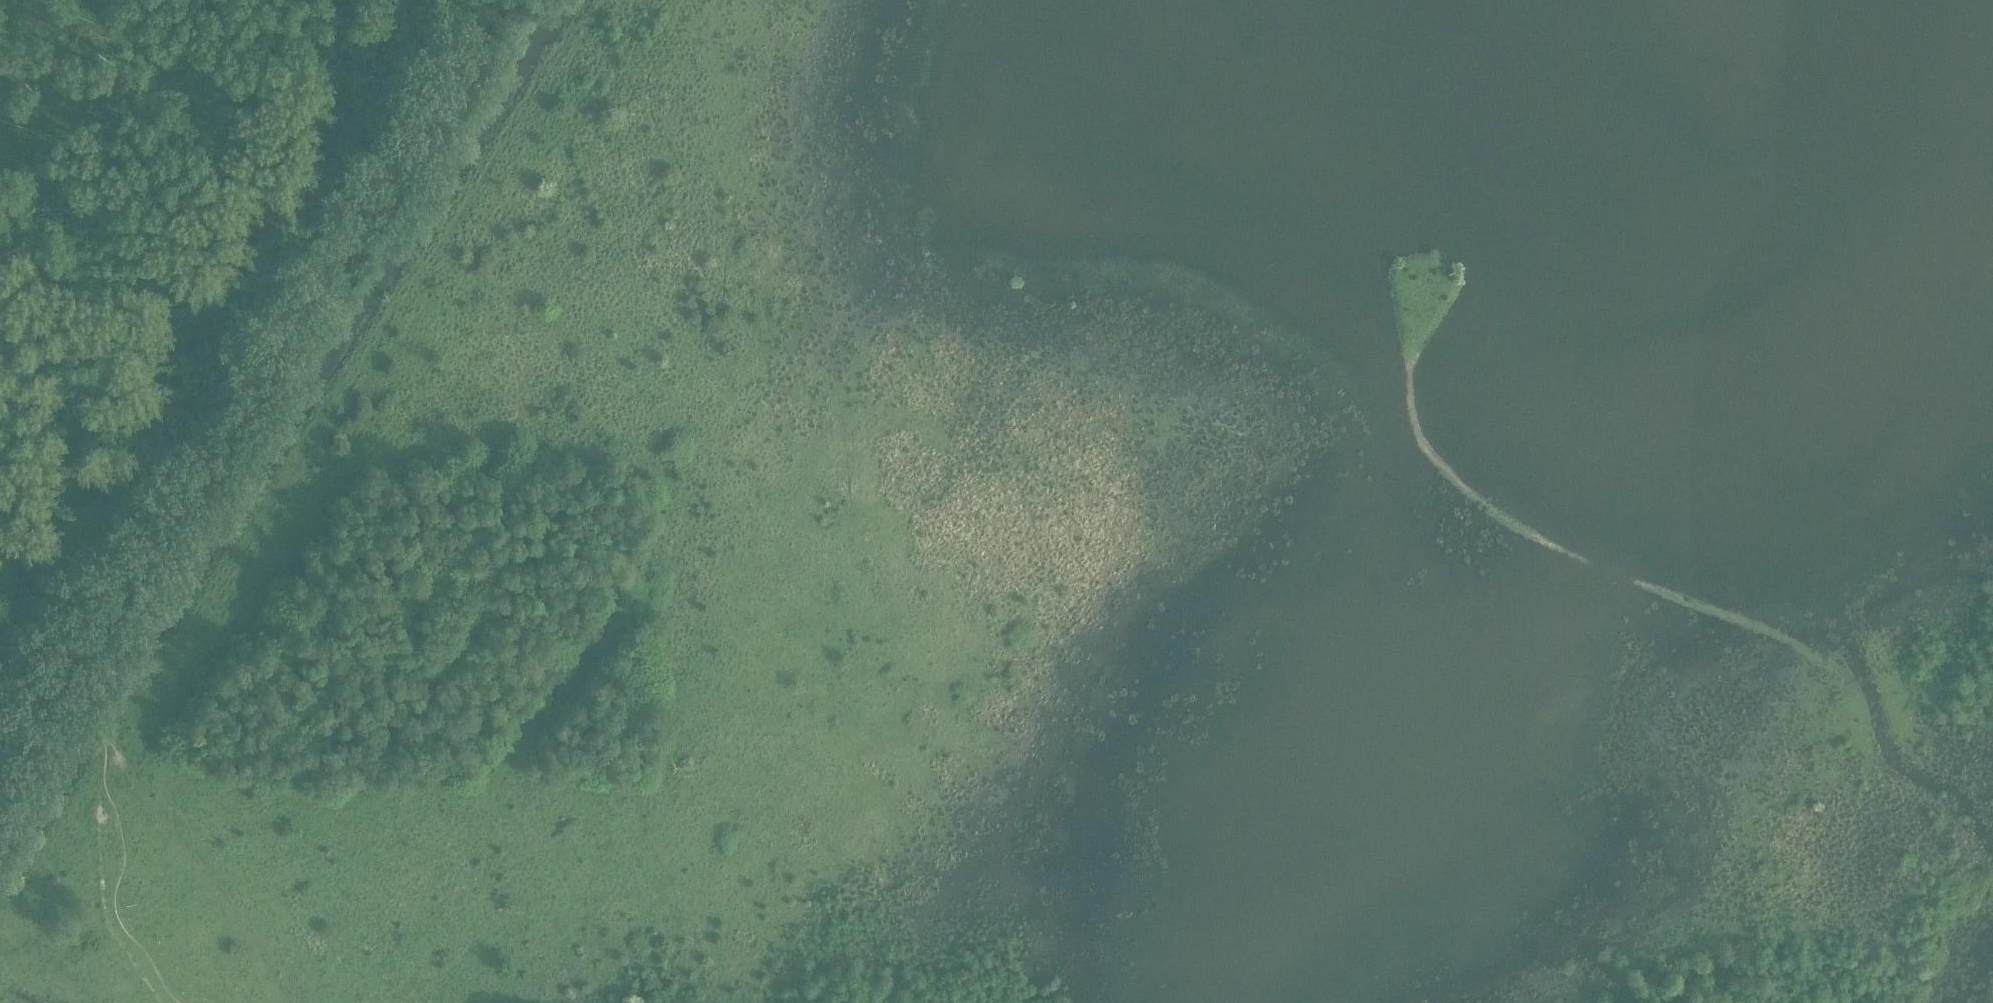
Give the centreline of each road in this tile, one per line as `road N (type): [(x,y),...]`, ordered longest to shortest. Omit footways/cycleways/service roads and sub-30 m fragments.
road 1 (track): [(55,685),(501,0)]

